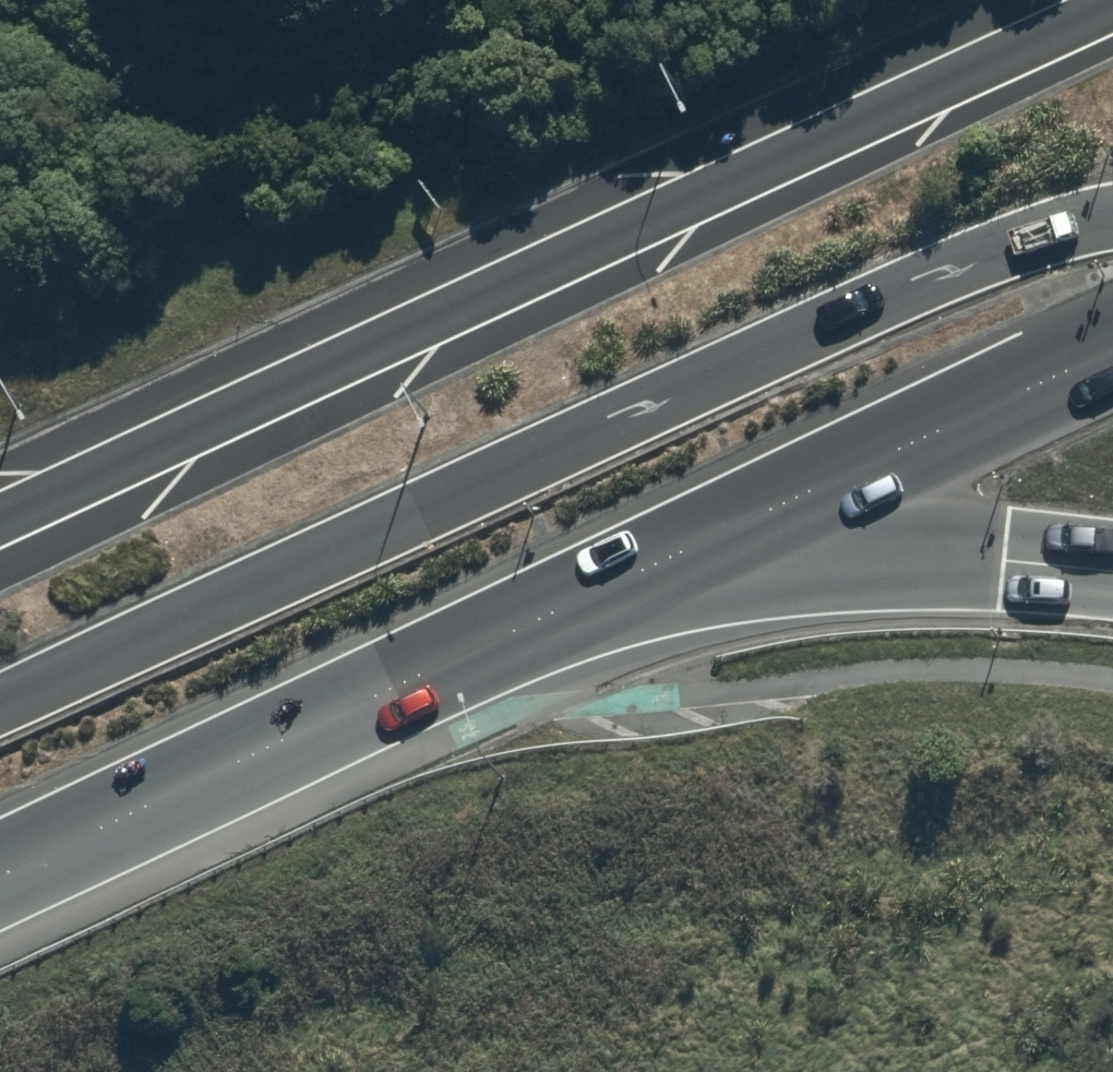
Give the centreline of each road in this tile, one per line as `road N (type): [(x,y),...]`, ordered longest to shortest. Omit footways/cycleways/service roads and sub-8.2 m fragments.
road 1 (trunk): [(0,521),(1112,7)]
road 2 (trunk): [(0,707),(928,280),(1053,233),(1112,222)]
road 3 (trunk): [(697,551),(0,886)]
road 4 (trunk): [(1112,348),(697,551)]
road 5 (trunk): [(1112,573),(1007,561),(697,551)]

